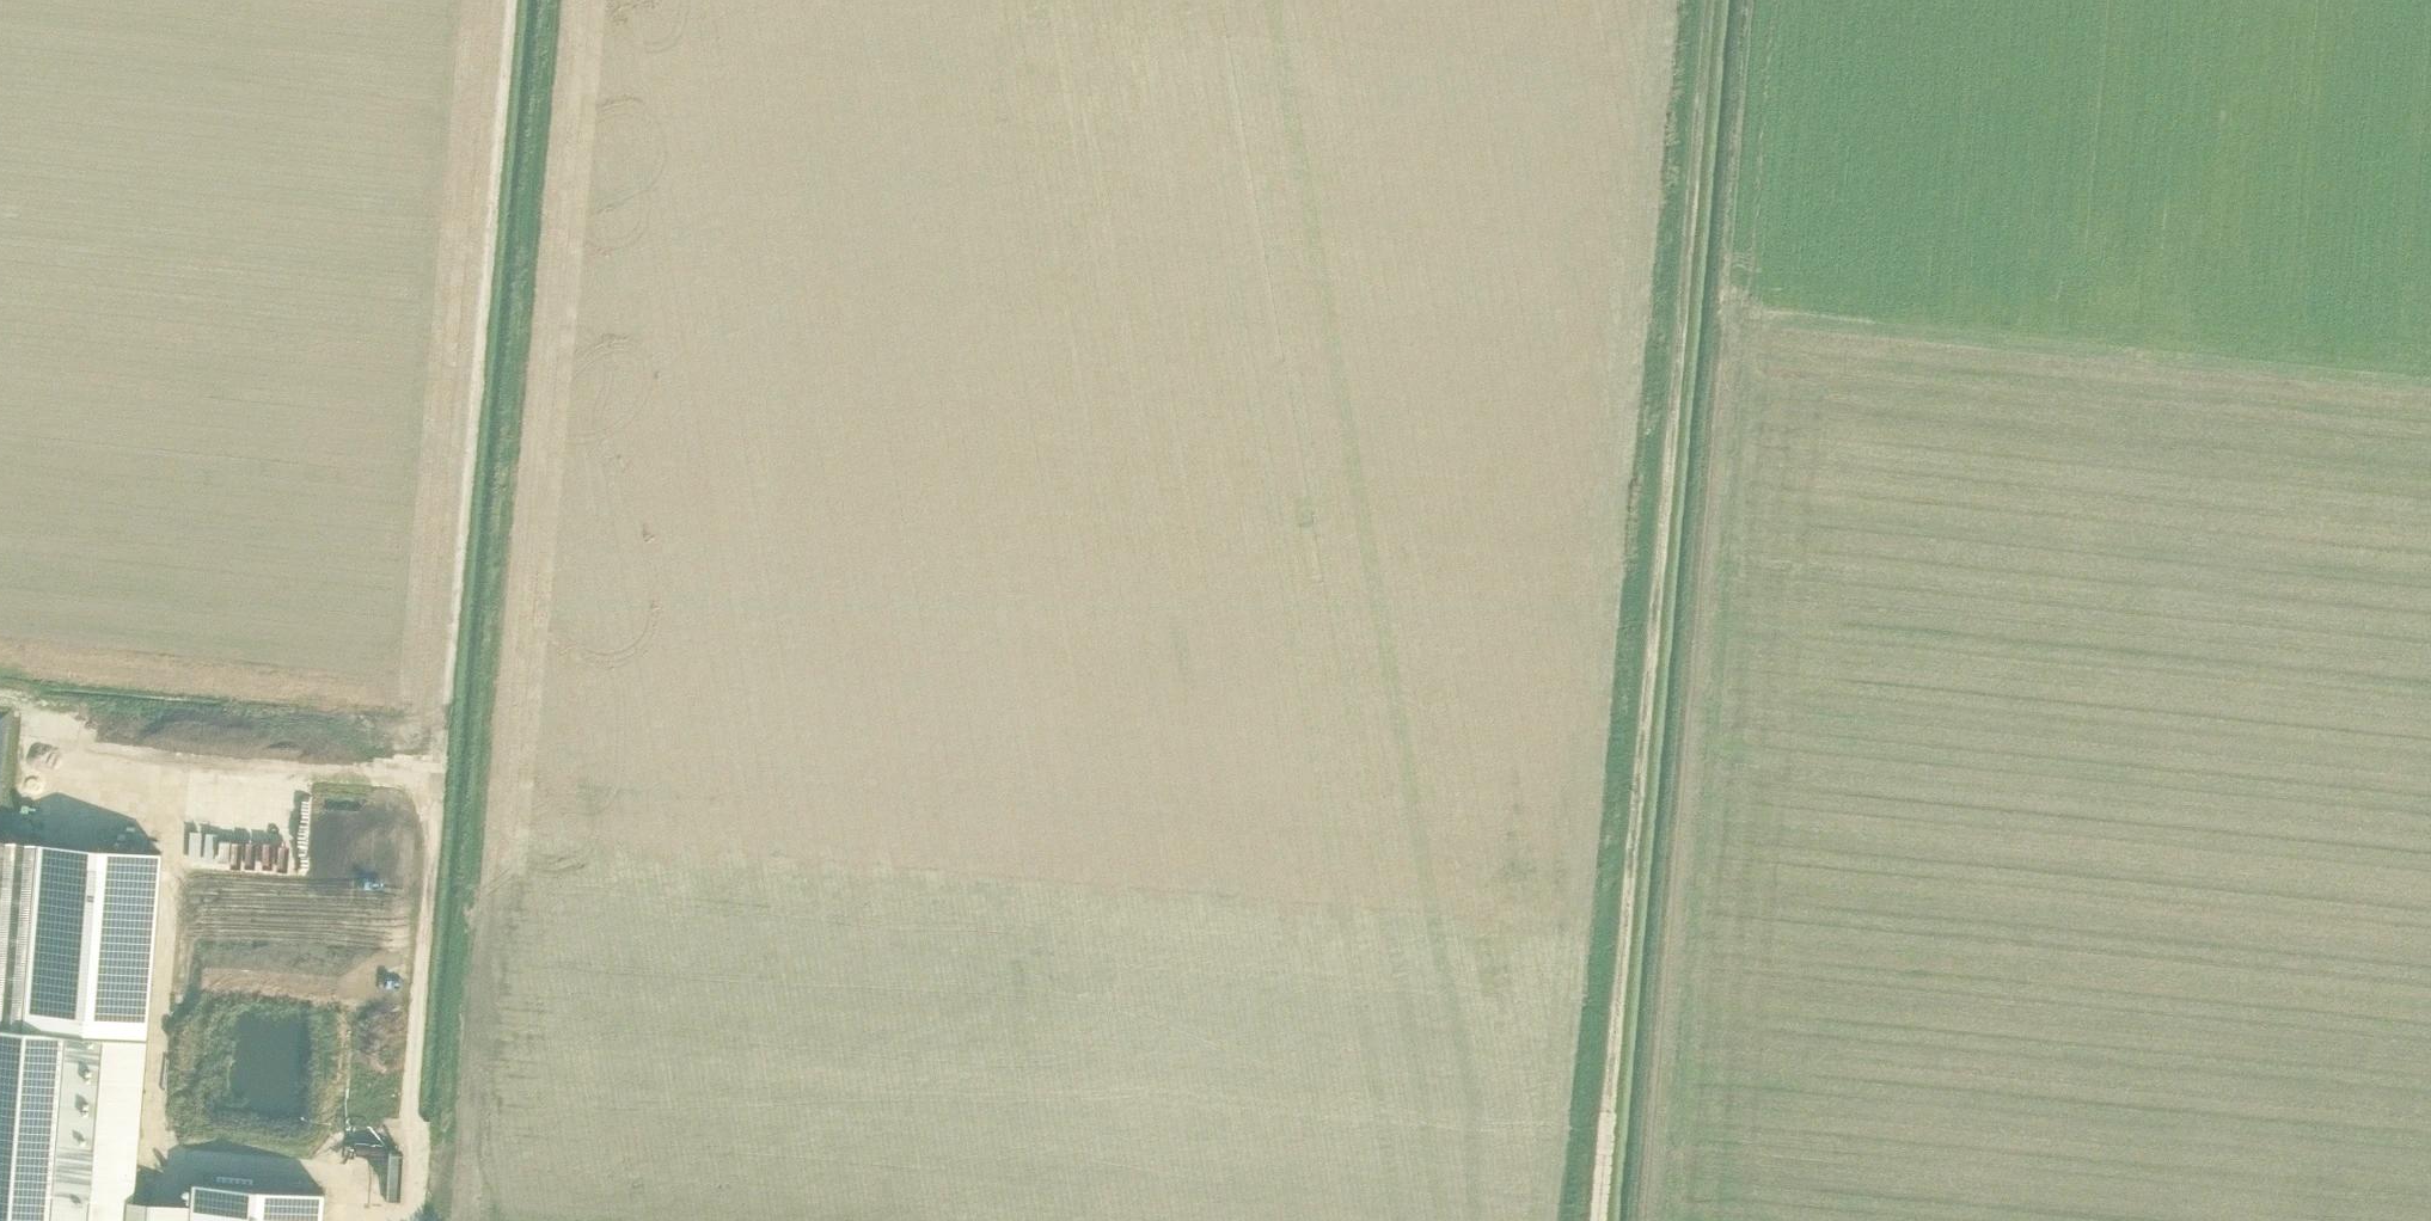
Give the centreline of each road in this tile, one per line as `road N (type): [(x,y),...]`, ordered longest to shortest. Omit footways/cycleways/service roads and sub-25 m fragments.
road 1 (track): [(1715,0),(1602,1220)]

